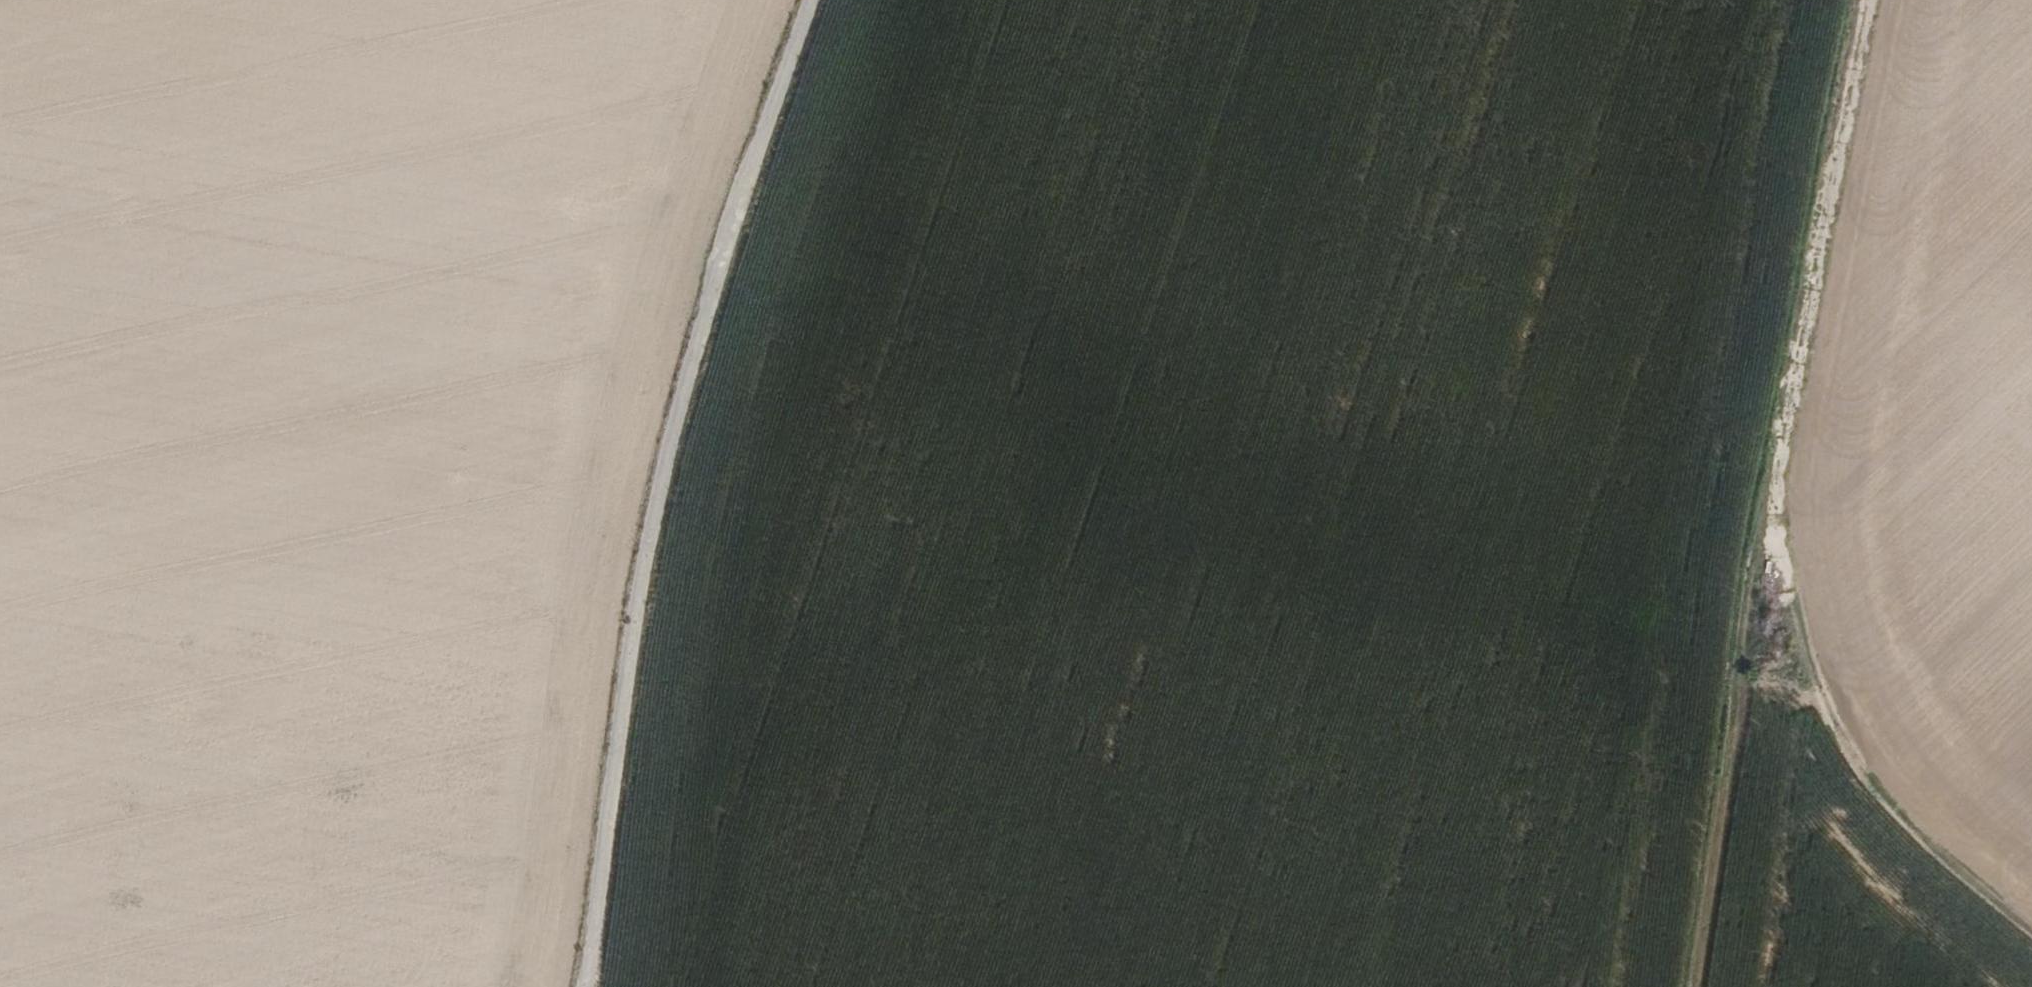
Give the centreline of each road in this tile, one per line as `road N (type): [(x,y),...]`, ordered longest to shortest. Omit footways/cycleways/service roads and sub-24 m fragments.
road 1 (track): [(2031,934),(1879,816),(1800,668),(1770,499),(1865,0)]
road 2 (unclassified): [(582,986),(649,545),(711,294),(809,0)]
road 3 (track): [(1697,986),(1770,499)]

